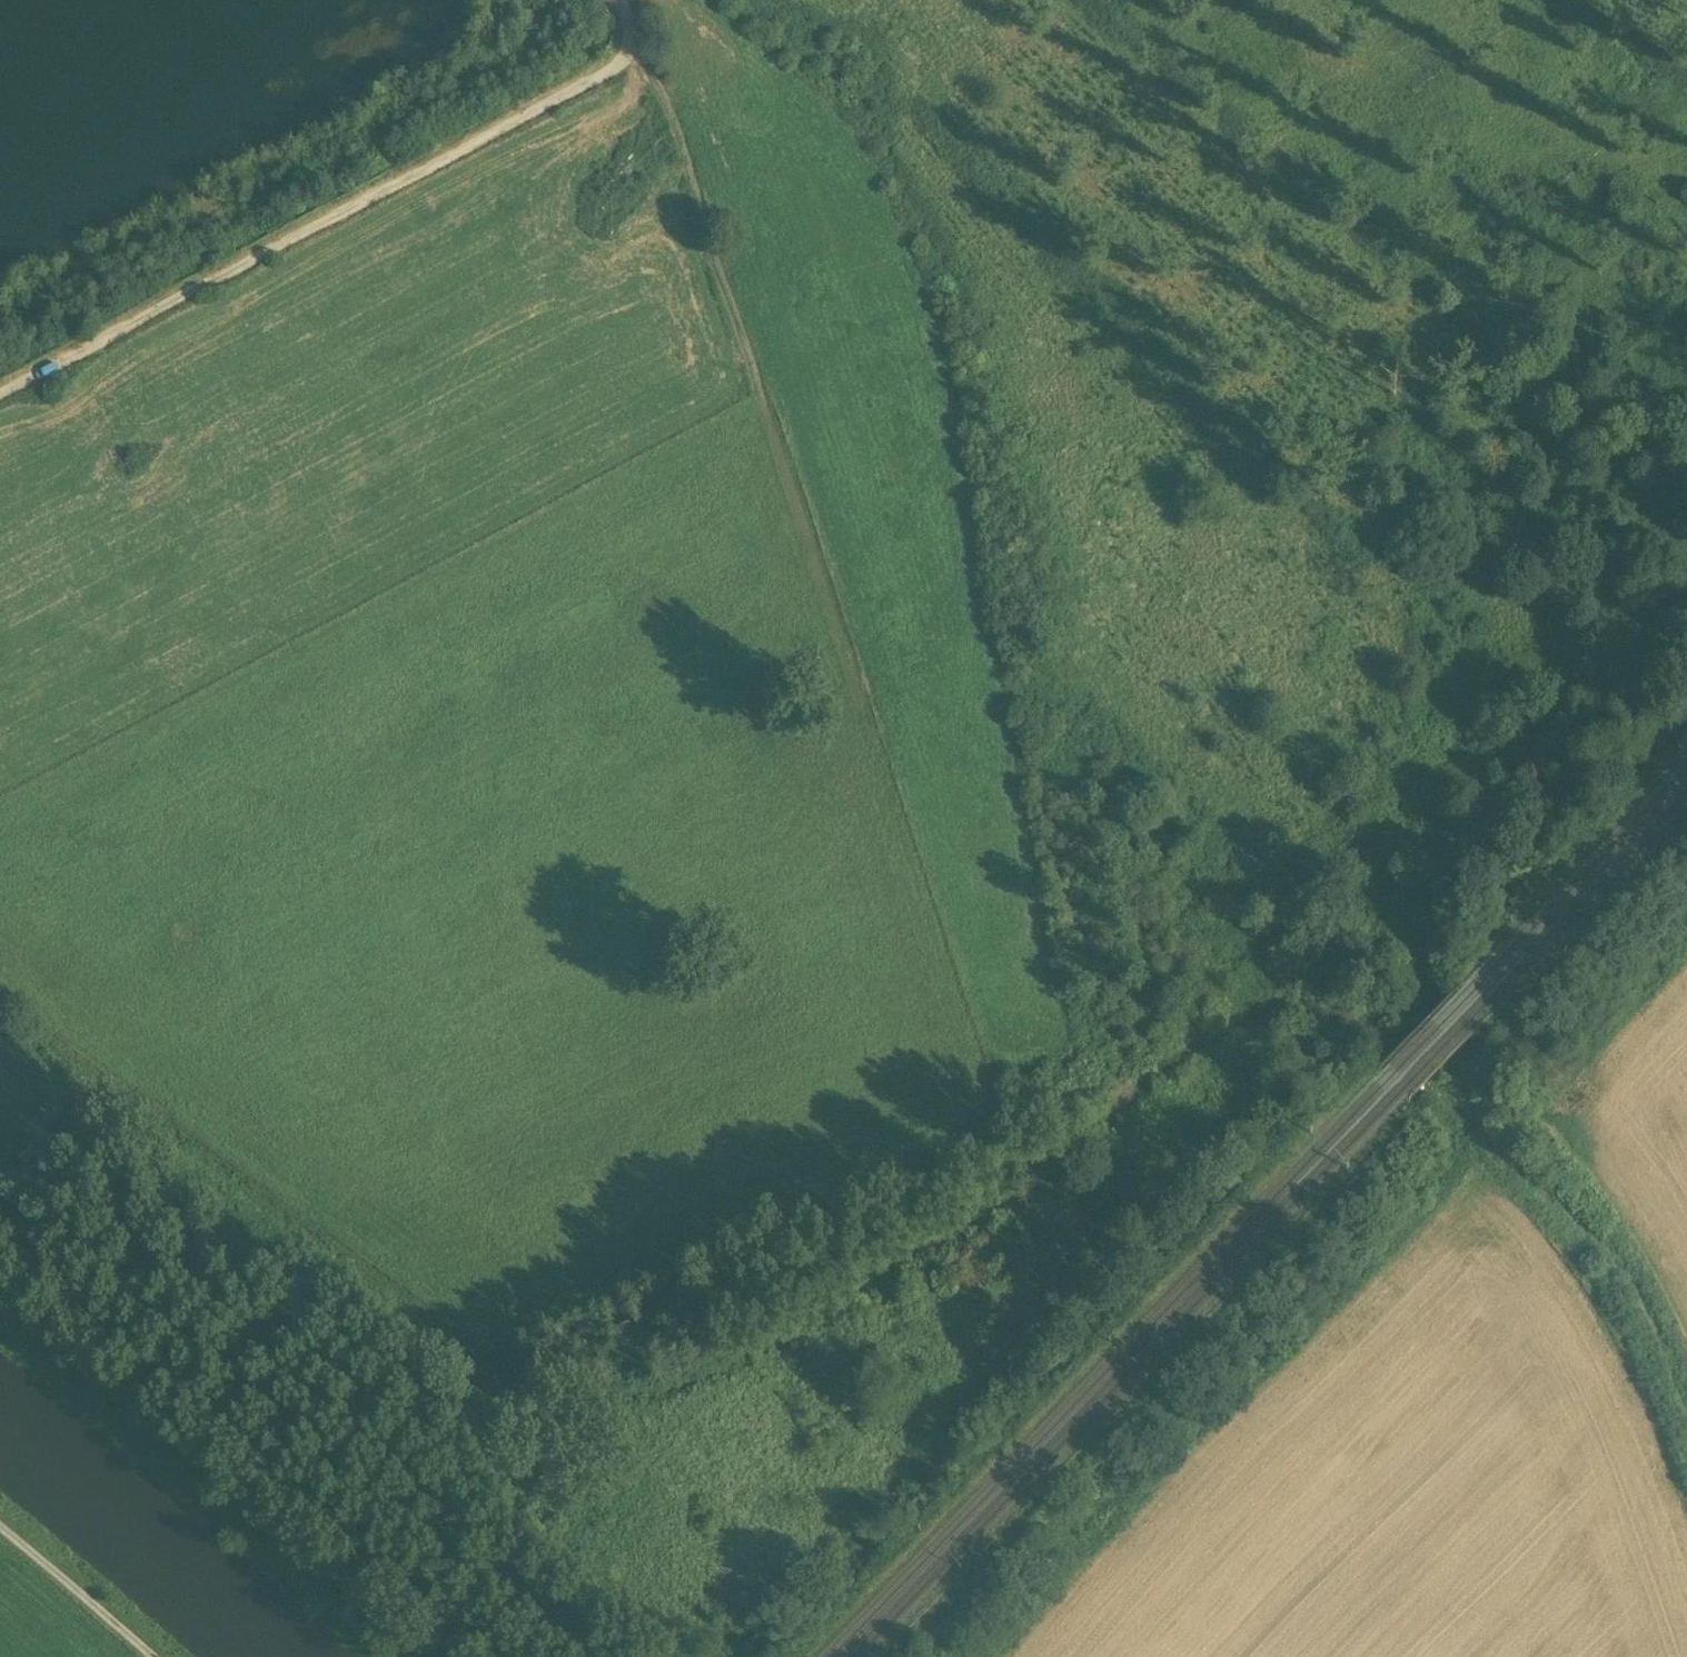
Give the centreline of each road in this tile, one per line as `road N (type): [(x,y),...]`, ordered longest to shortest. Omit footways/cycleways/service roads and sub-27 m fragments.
road 1 (track): [(0,394),(599,78),(631,52),(627,14),(616,0)]
road 2 (track): [(0,1528),(150,1656)]

